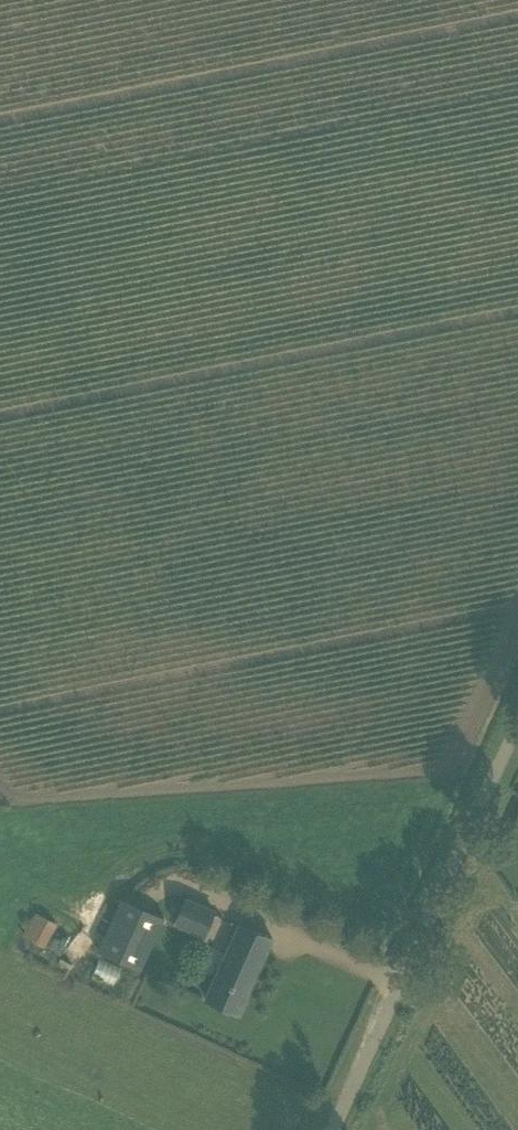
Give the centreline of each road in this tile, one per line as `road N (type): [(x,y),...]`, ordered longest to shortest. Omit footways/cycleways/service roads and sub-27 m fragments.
road 1 (unclassified): [(331,1129),(517,722)]

